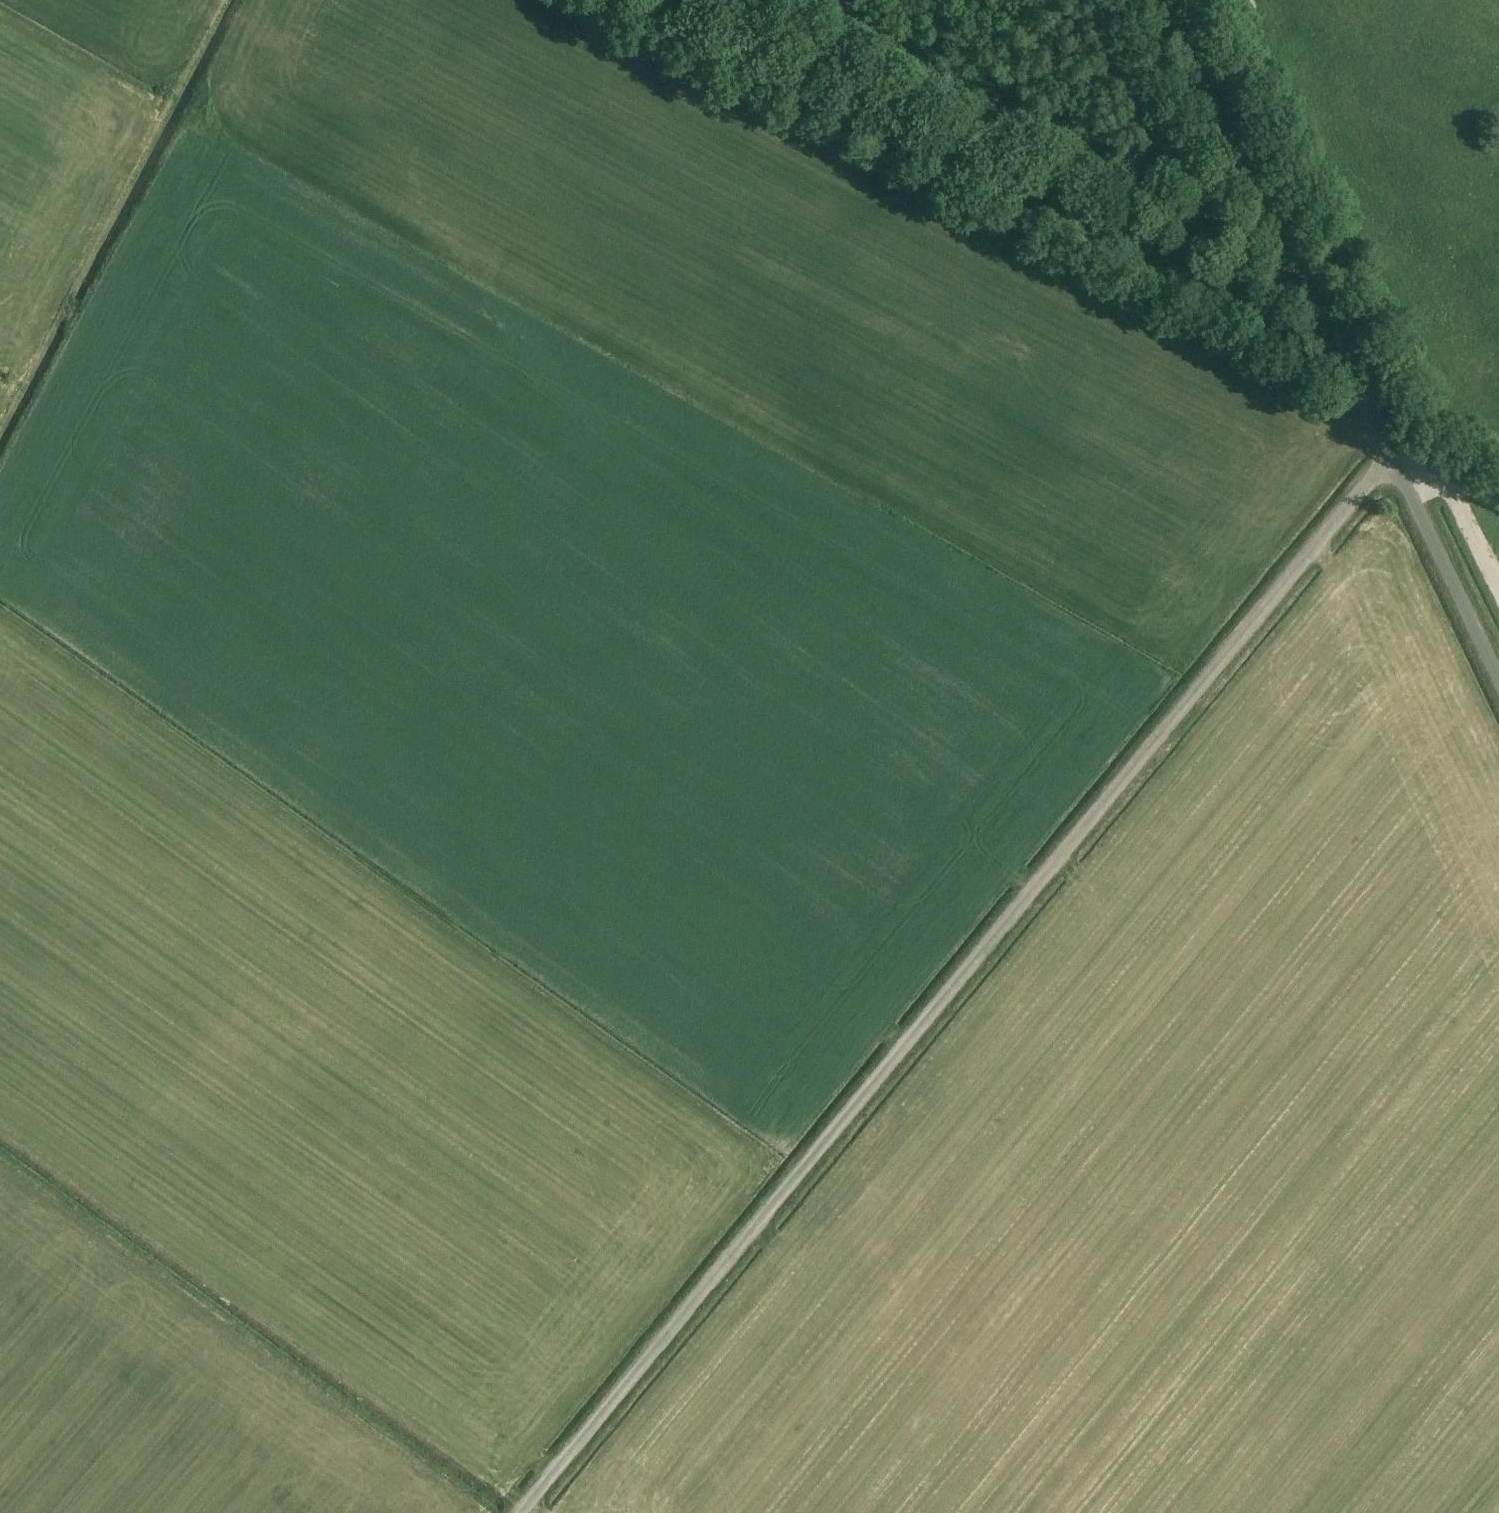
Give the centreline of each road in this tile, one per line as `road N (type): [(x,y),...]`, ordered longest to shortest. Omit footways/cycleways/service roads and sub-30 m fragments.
road 1 (unclassified): [(524,1512),(1397,455)]
road 2 (unclassified): [(1397,455),(1364,375),(1162,0)]
road 3 (unclassified): [(1498,680),(1397,455)]

